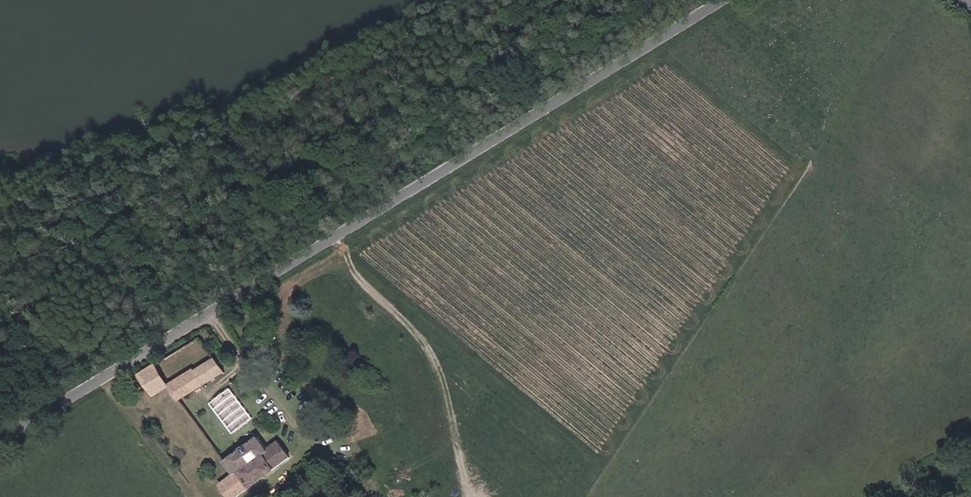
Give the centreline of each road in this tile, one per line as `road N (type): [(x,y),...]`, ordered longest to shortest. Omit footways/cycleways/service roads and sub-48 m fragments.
road 1 (unclassified): [(0,443),(715,0)]

